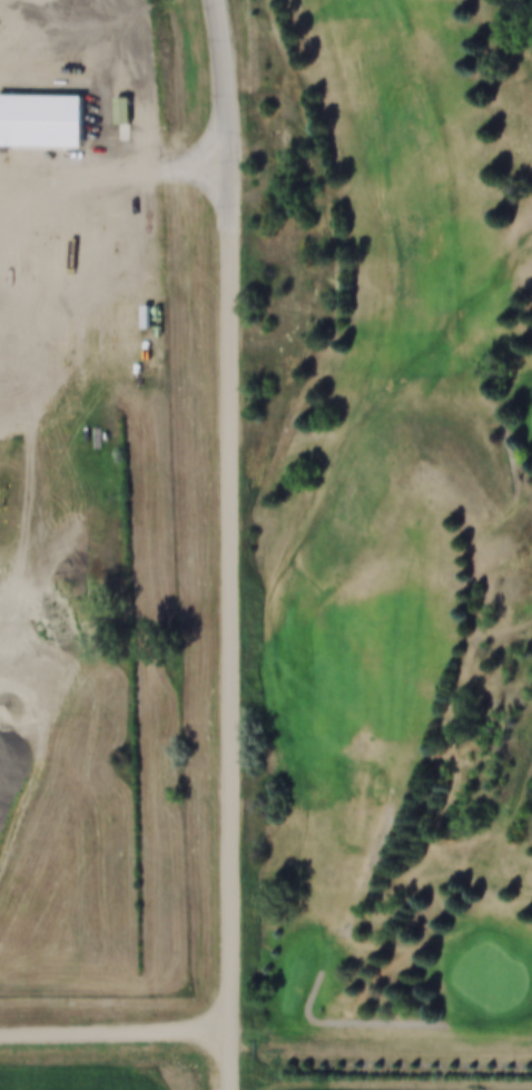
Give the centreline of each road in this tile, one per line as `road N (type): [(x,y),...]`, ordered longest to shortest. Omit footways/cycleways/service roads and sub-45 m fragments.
road 1 (residential): [(237,166),(240,1089)]
road 2 (track): [(240,1052),(531,1054)]
road 3 (residential): [(240,1040),(0,1040)]
road 4 (residential): [(228,0),(237,166)]

